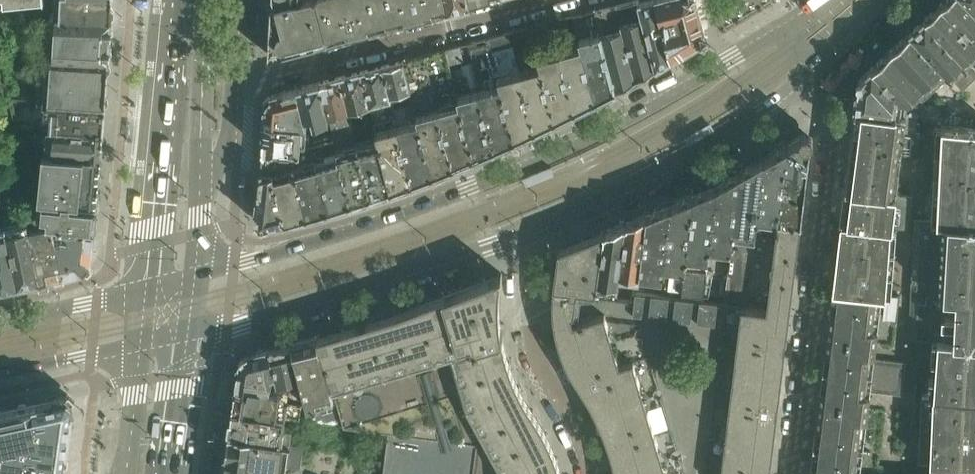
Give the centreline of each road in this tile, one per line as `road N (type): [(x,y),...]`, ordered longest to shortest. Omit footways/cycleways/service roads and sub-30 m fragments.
road 1 (tertiary): [(788,18),(618,123),(497,177),(384,220),(196,275)]
road 2 (residential): [(818,69),(829,135),(792,473)]
road 3 (tertiary): [(517,238),(673,166),(818,69)]
road 4 (tertiary): [(191,336),(517,238)]
road 5 (residential): [(234,82),(558,0)]
road 6 (primary): [(173,0),(149,288)]
road 7 (residential): [(517,238),(540,357),(596,473)]
road 8 (primary): [(201,216),(207,0)]
road 9 (tertiary): [(149,288),(0,325)]
road 10 (tertiary): [(0,377),(142,348)]
road 11 (secondary): [(201,216),(231,127),(234,82)]
road 12 (primary): [(169,473),(191,336)]

